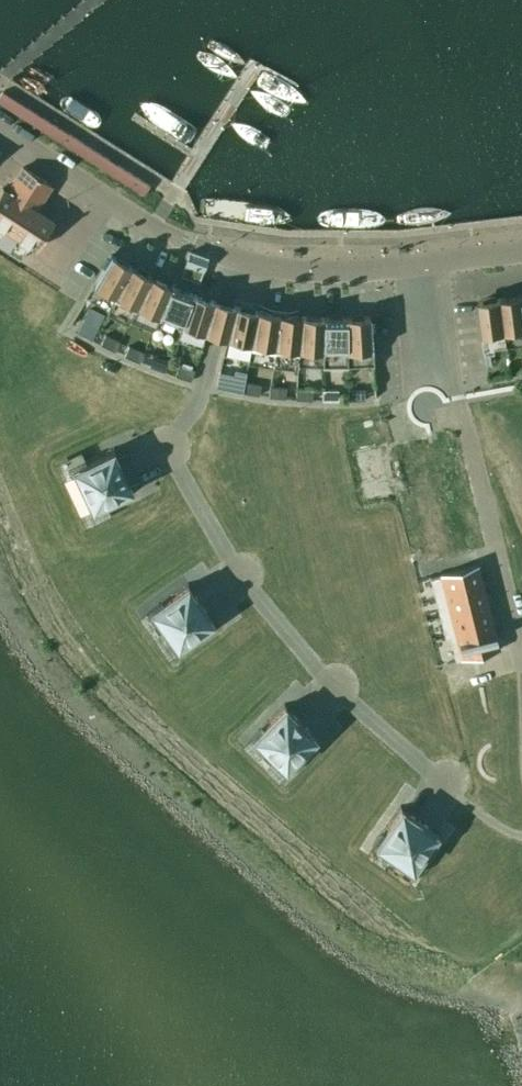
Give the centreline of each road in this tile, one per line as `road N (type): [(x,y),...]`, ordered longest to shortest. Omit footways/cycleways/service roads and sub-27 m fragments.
road 1 (residential): [(445,781),(318,670),(237,572),(177,467),(167,449),(199,398),(215,335)]
road 2 (residential): [(520,670),(455,388)]
road 3 (residential): [(235,258),(145,222),(0,131)]
road 4 (residential): [(410,265),(308,270),(235,258)]

